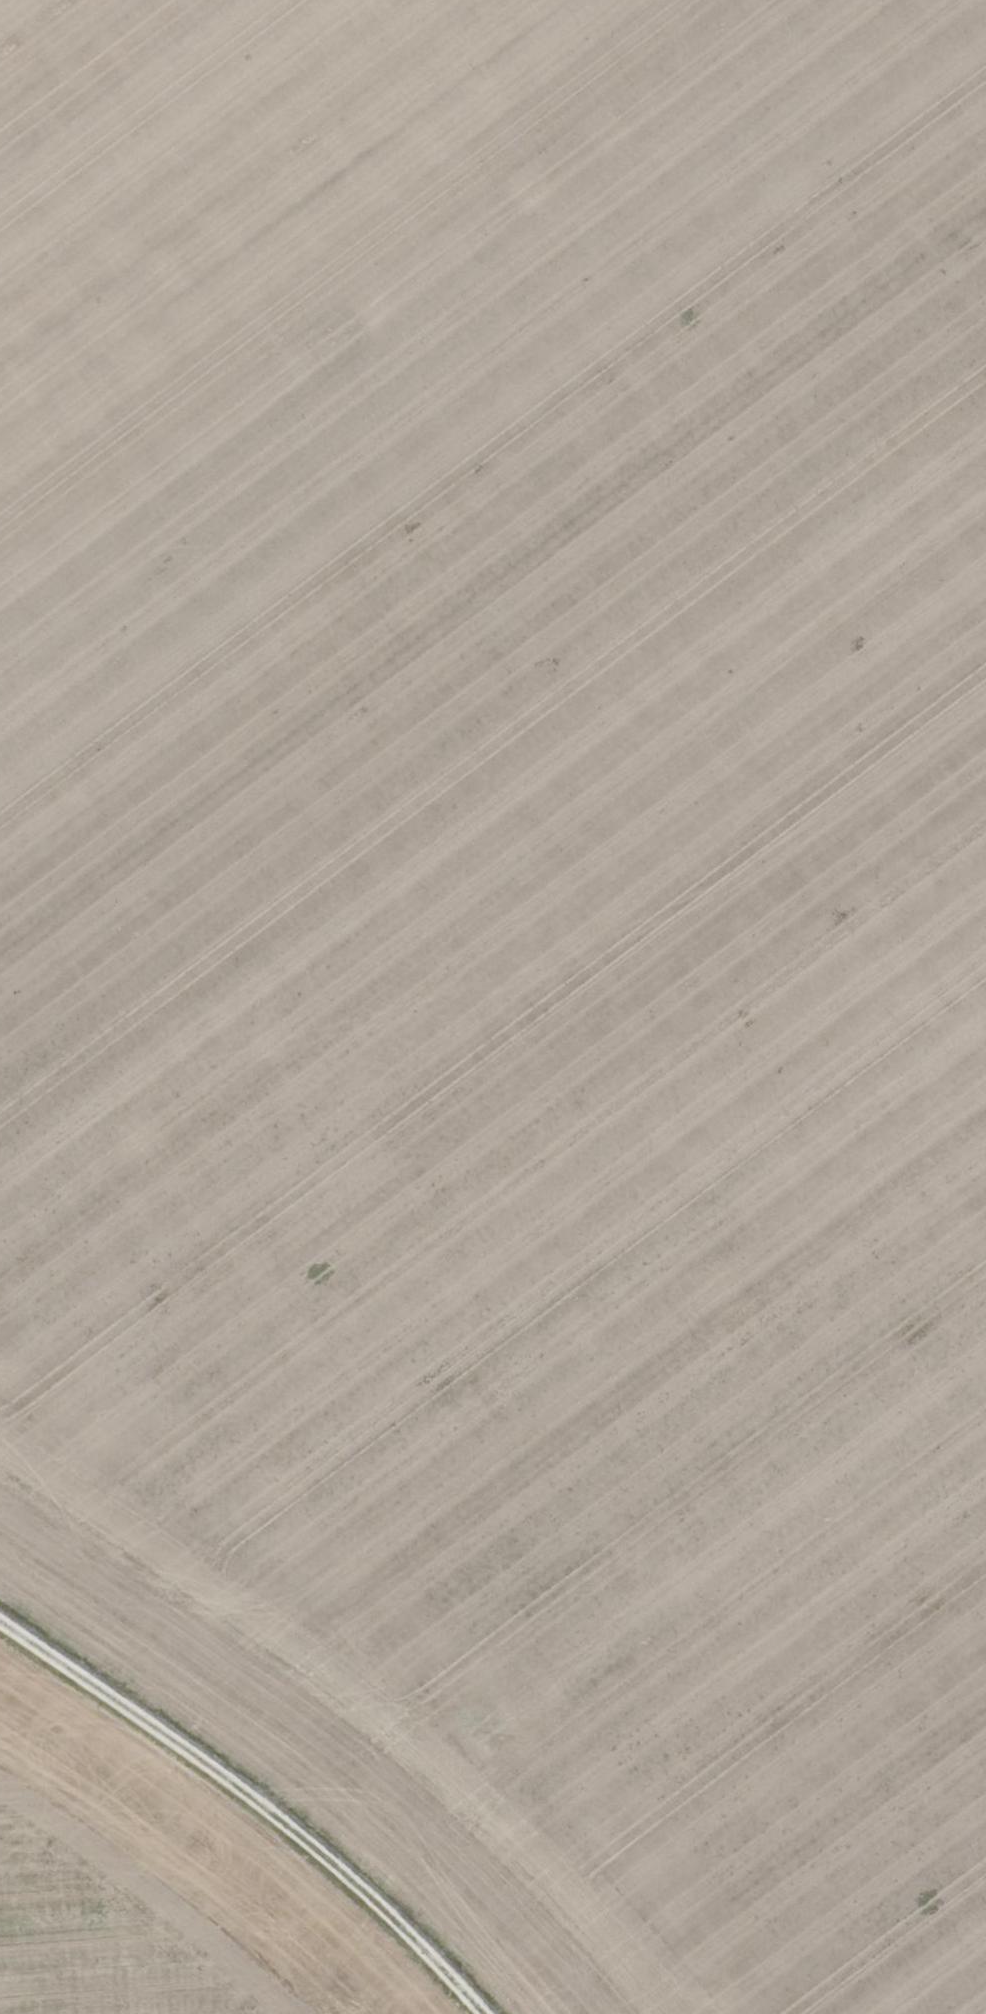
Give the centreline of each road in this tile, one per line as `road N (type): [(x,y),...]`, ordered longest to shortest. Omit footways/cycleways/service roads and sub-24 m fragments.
road 1 (track): [(478,2013),(308,1847),(0,1623)]

